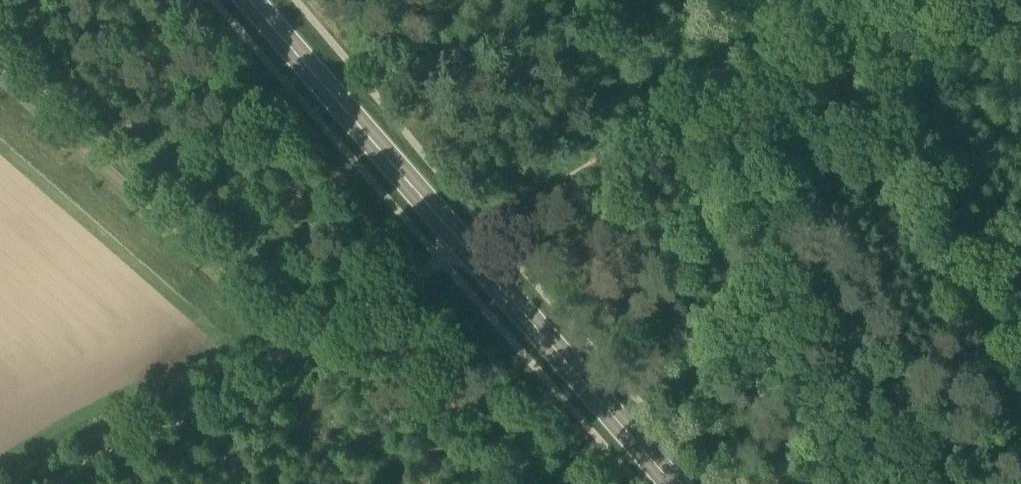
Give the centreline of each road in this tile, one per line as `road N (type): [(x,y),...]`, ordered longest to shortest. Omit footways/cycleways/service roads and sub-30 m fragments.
road 1 (primary): [(672,483),(247,0)]
road 2 (track): [(826,0),(435,261),(301,333)]
road 3 (track): [(301,333),(45,483)]

